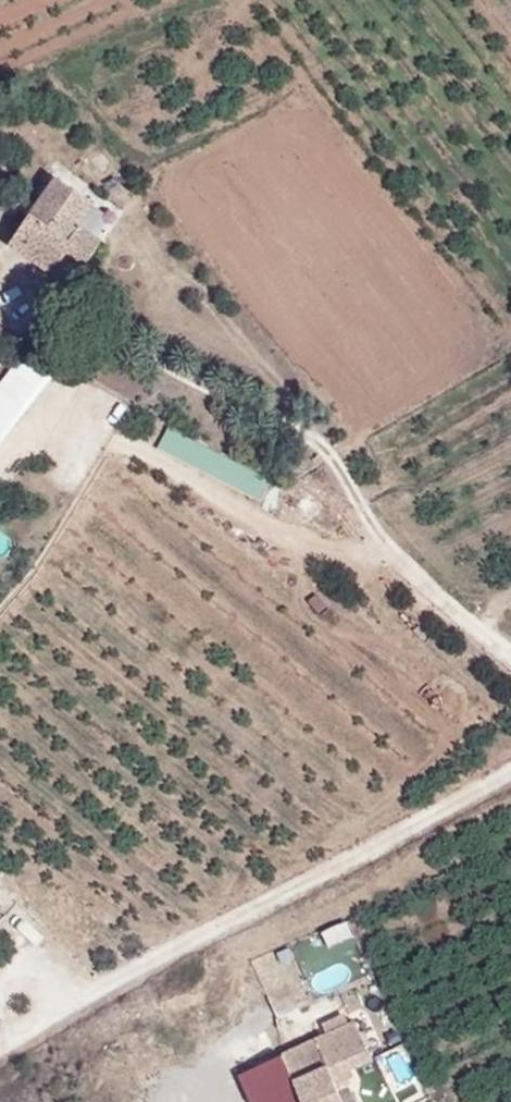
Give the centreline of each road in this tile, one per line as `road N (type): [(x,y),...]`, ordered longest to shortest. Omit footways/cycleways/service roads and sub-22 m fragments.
road 1 (track): [(0,1042),(510,773)]
road 2 (track): [(510,650),(393,554),(323,446),(96,331)]

